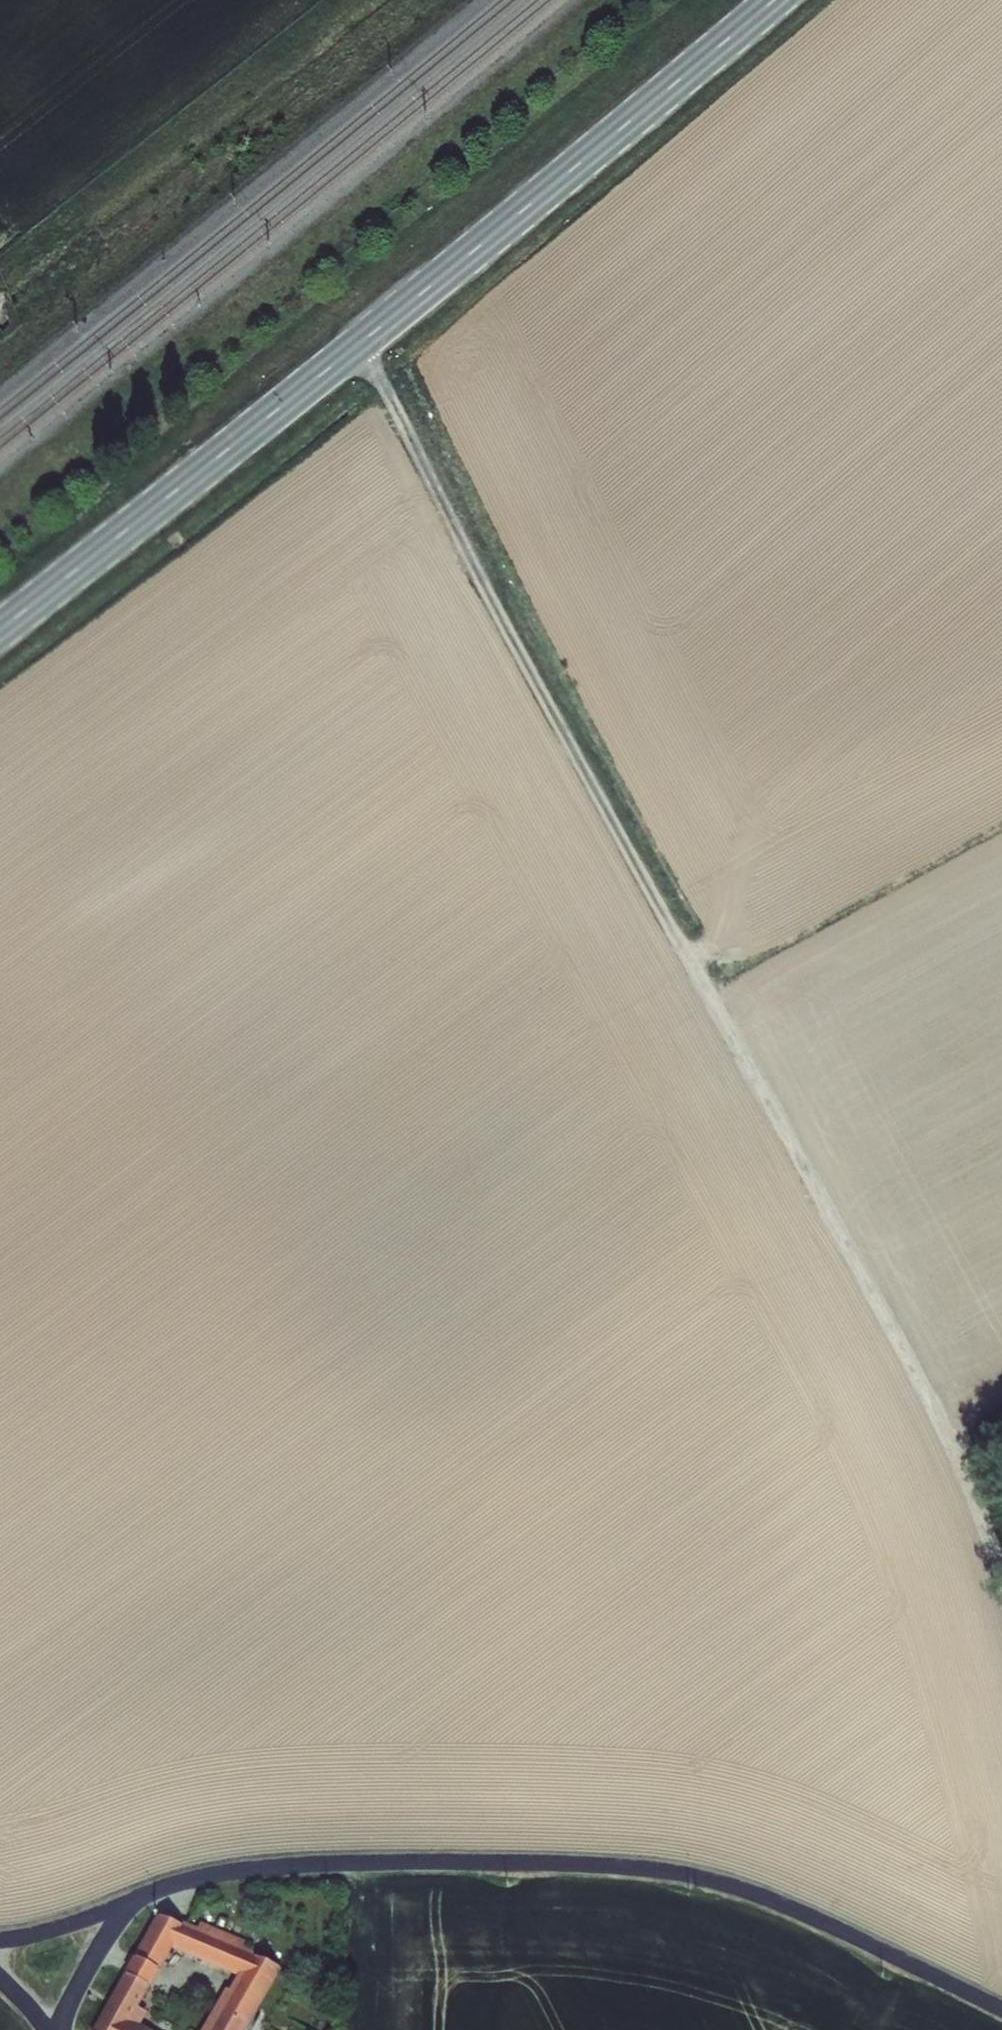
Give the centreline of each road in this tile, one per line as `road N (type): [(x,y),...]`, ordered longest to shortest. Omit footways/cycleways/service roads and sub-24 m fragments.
road 1 (track): [(359,344),(920,1383),(1001,1586)]
road 2 (secondary): [(774,0),(0,629)]
road 3 (unclassified): [(147,1894),(216,1874),(302,1865),(659,1871),(775,1902),(1001,2009)]
road 4 (residential): [(67,2029),(73,1999),(116,1920),(147,1894)]
road 5 (unclassified): [(0,1939),(147,1894)]

